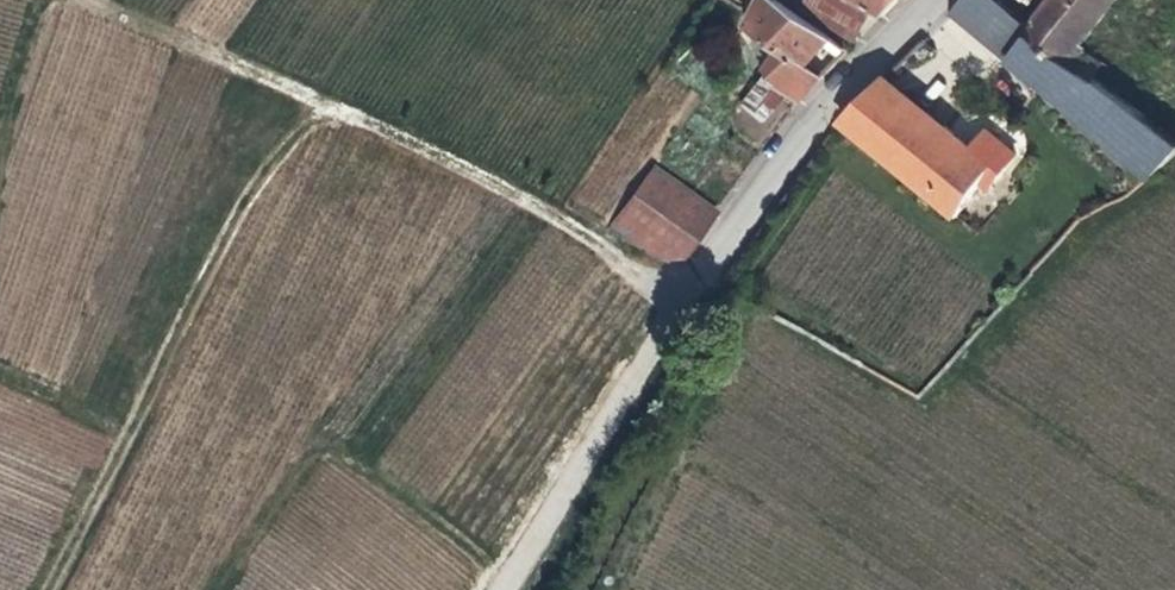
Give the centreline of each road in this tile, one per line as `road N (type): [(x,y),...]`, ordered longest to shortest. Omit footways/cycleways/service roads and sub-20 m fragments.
road 1 (track): [(95,0),(119,19),(568,221),(687,295)]
road 2 (residential): [(687,295),(795,140),(932,0)]
road 3 (unclassified): [(503,589),(687,295)]

